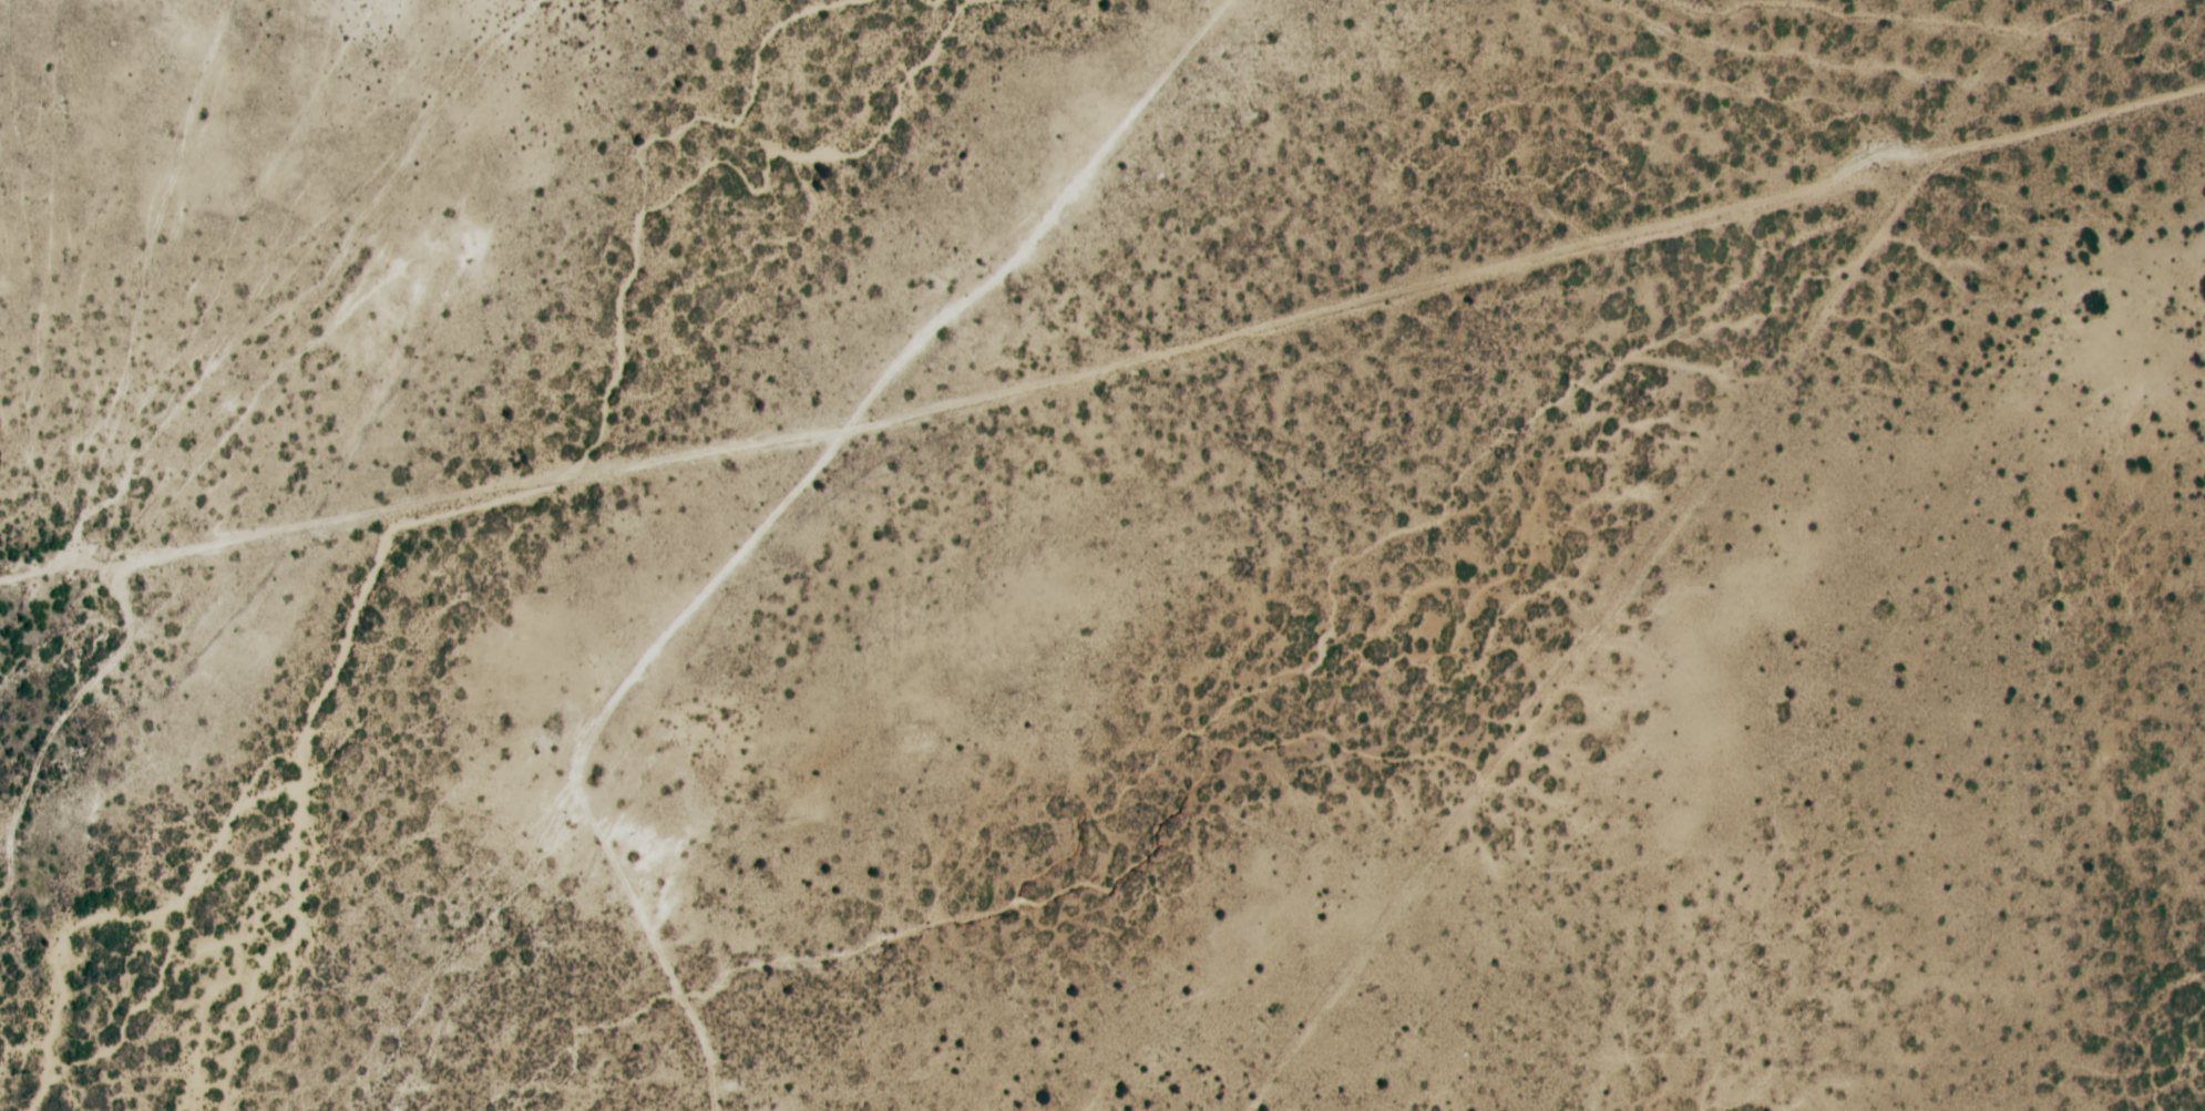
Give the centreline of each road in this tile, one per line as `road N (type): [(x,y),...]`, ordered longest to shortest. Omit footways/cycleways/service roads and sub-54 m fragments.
road 1 (track): [(0,596),(460,510),(2204,75)]

